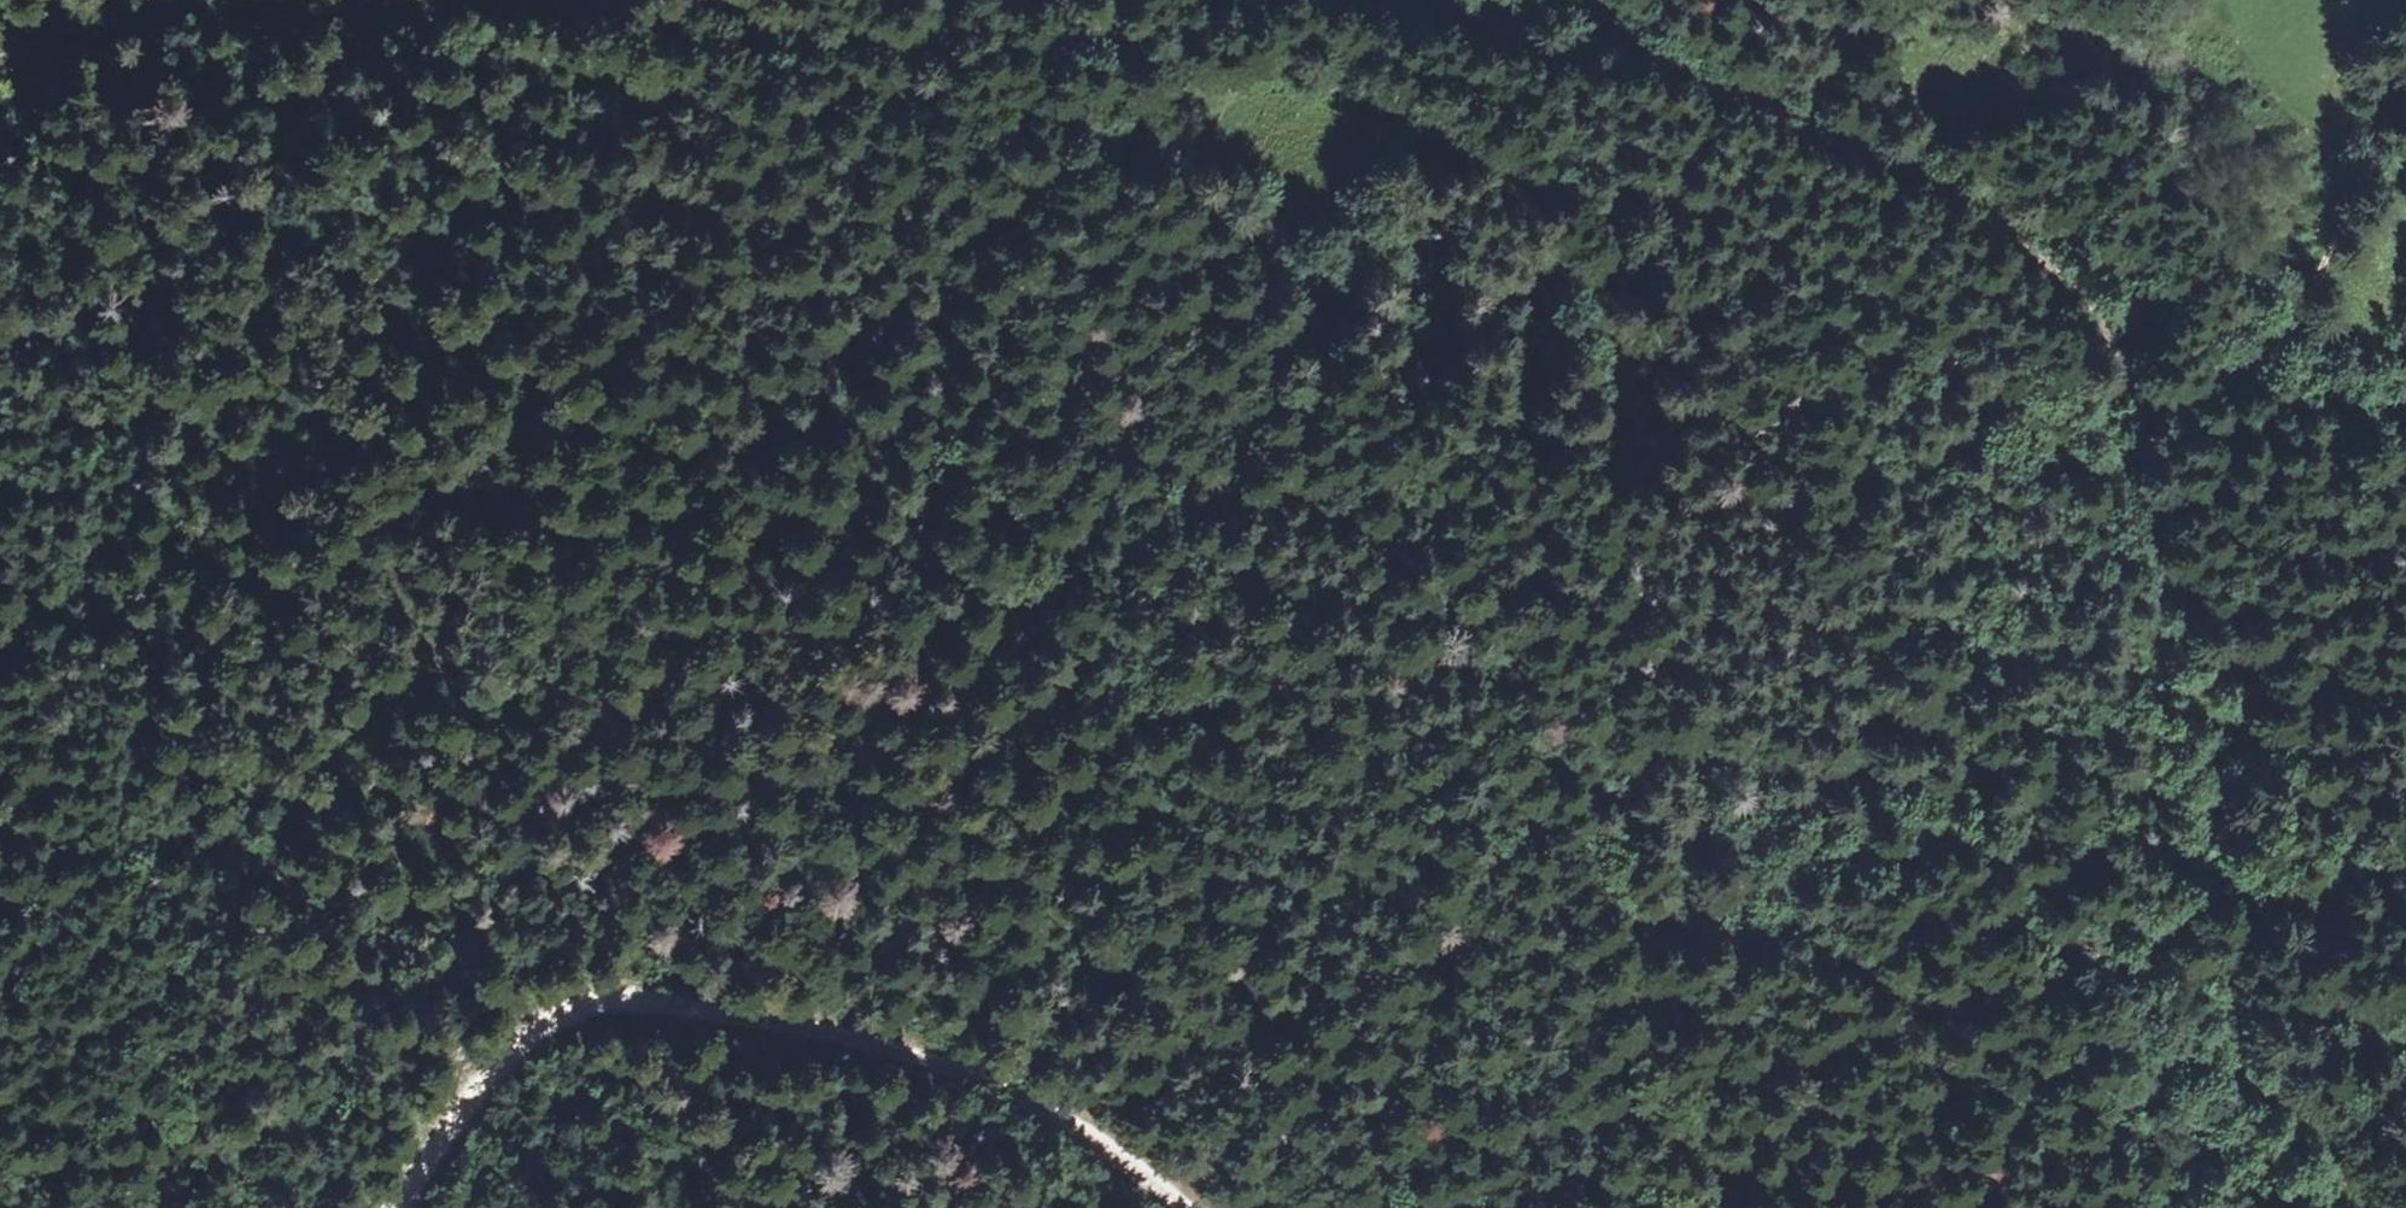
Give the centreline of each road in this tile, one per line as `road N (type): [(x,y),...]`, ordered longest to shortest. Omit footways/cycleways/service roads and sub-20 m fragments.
road 1 (track): [(396,1207),(490,1073),(534,1033),(594,1004),(641,999),(891,1044),(1057,1117),(1184,1207)]
road 2 (track): [(0,63),(185,19),(395,0)]
road 3 (track): [(2405,624),(2365,603),(2302,544),(2214,486),(2163,422),(2141,374)]

